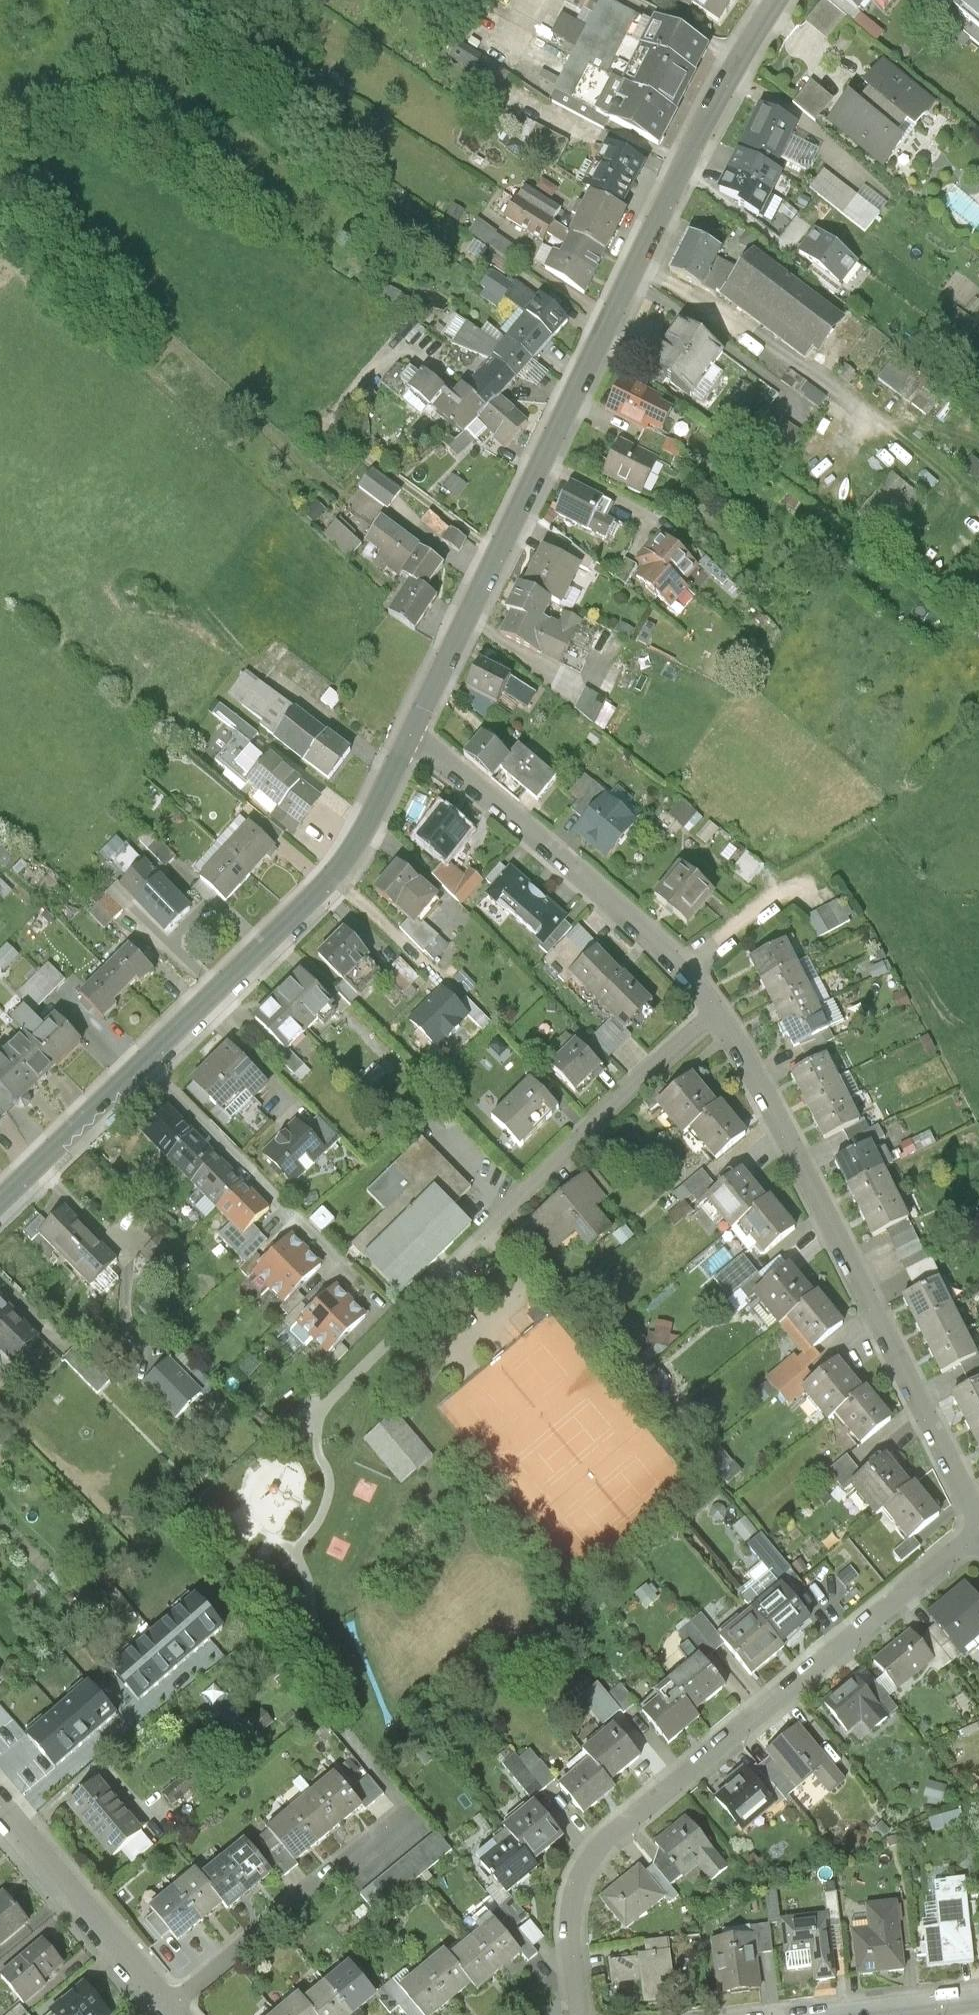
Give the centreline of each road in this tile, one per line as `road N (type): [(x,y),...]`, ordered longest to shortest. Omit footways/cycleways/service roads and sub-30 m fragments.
road 1 (tertiary): [(773,0),(415,735)]
road 2 (residential): [(580,2014),(573,1917),(598,1858),(978,1541)]
road 3 (tertiary): [(415,735),(348,856),(314,900),(0,1206)]
road 4 (residential): [(978,1520),(717,1008)]
road 5 (residential): [(687,971),(415,735)]
road 6 (residential): [(168,2011),(410,1818)]
road 7 (residential): [(717,1008),(494,1218)]
road 8 (residential): [(168,2011),(0,1808)]
road 9 (residential): [(802,885),(687,971)]
road 10 (residential): [(978,2001),(853,2014)]

